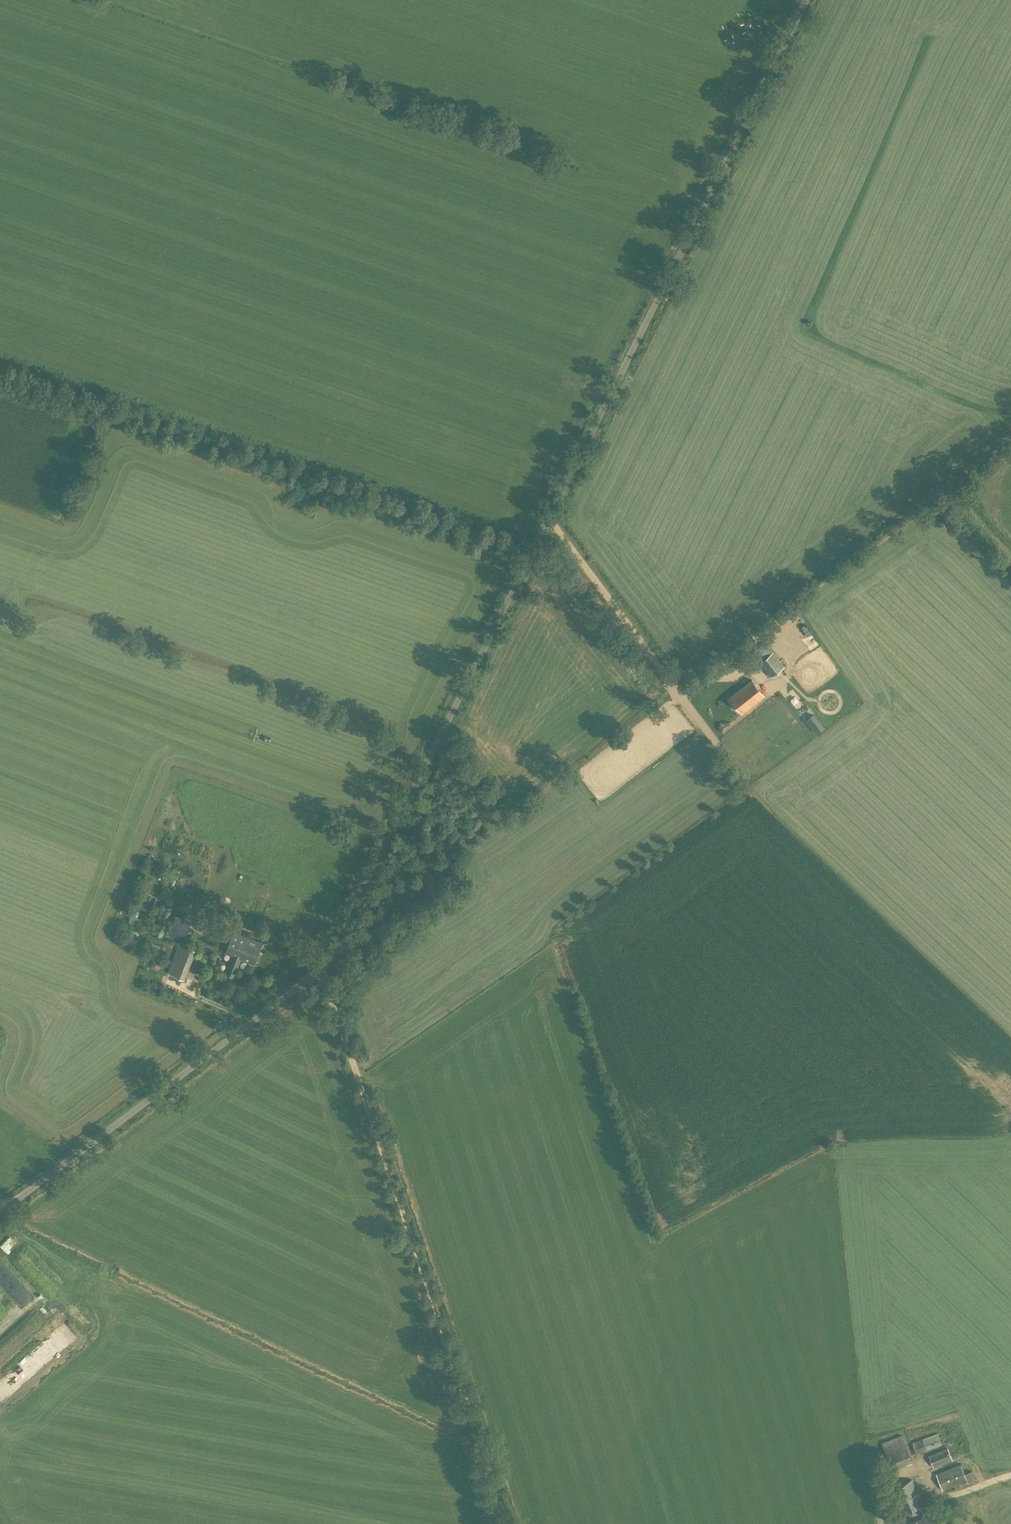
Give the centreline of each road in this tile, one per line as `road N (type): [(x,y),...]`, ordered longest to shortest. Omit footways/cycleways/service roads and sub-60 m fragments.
road 1 (unclassified): [(0,1219),(334,949),(806,0)]
road 2 (track): [(507,1523),(322,966)]

